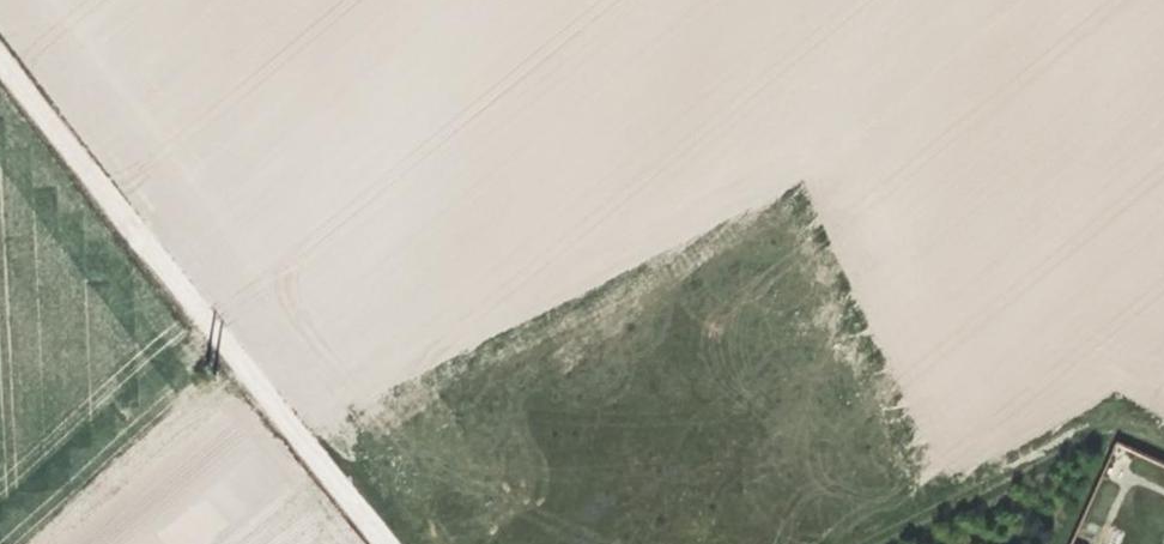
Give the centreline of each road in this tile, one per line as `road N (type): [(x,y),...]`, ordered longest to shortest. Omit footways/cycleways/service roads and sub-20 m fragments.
road 1 (track): [(0,69),(125,239),(383,543)]
road 2 (track): [(1163,438),(1111,415),(848,543)]

